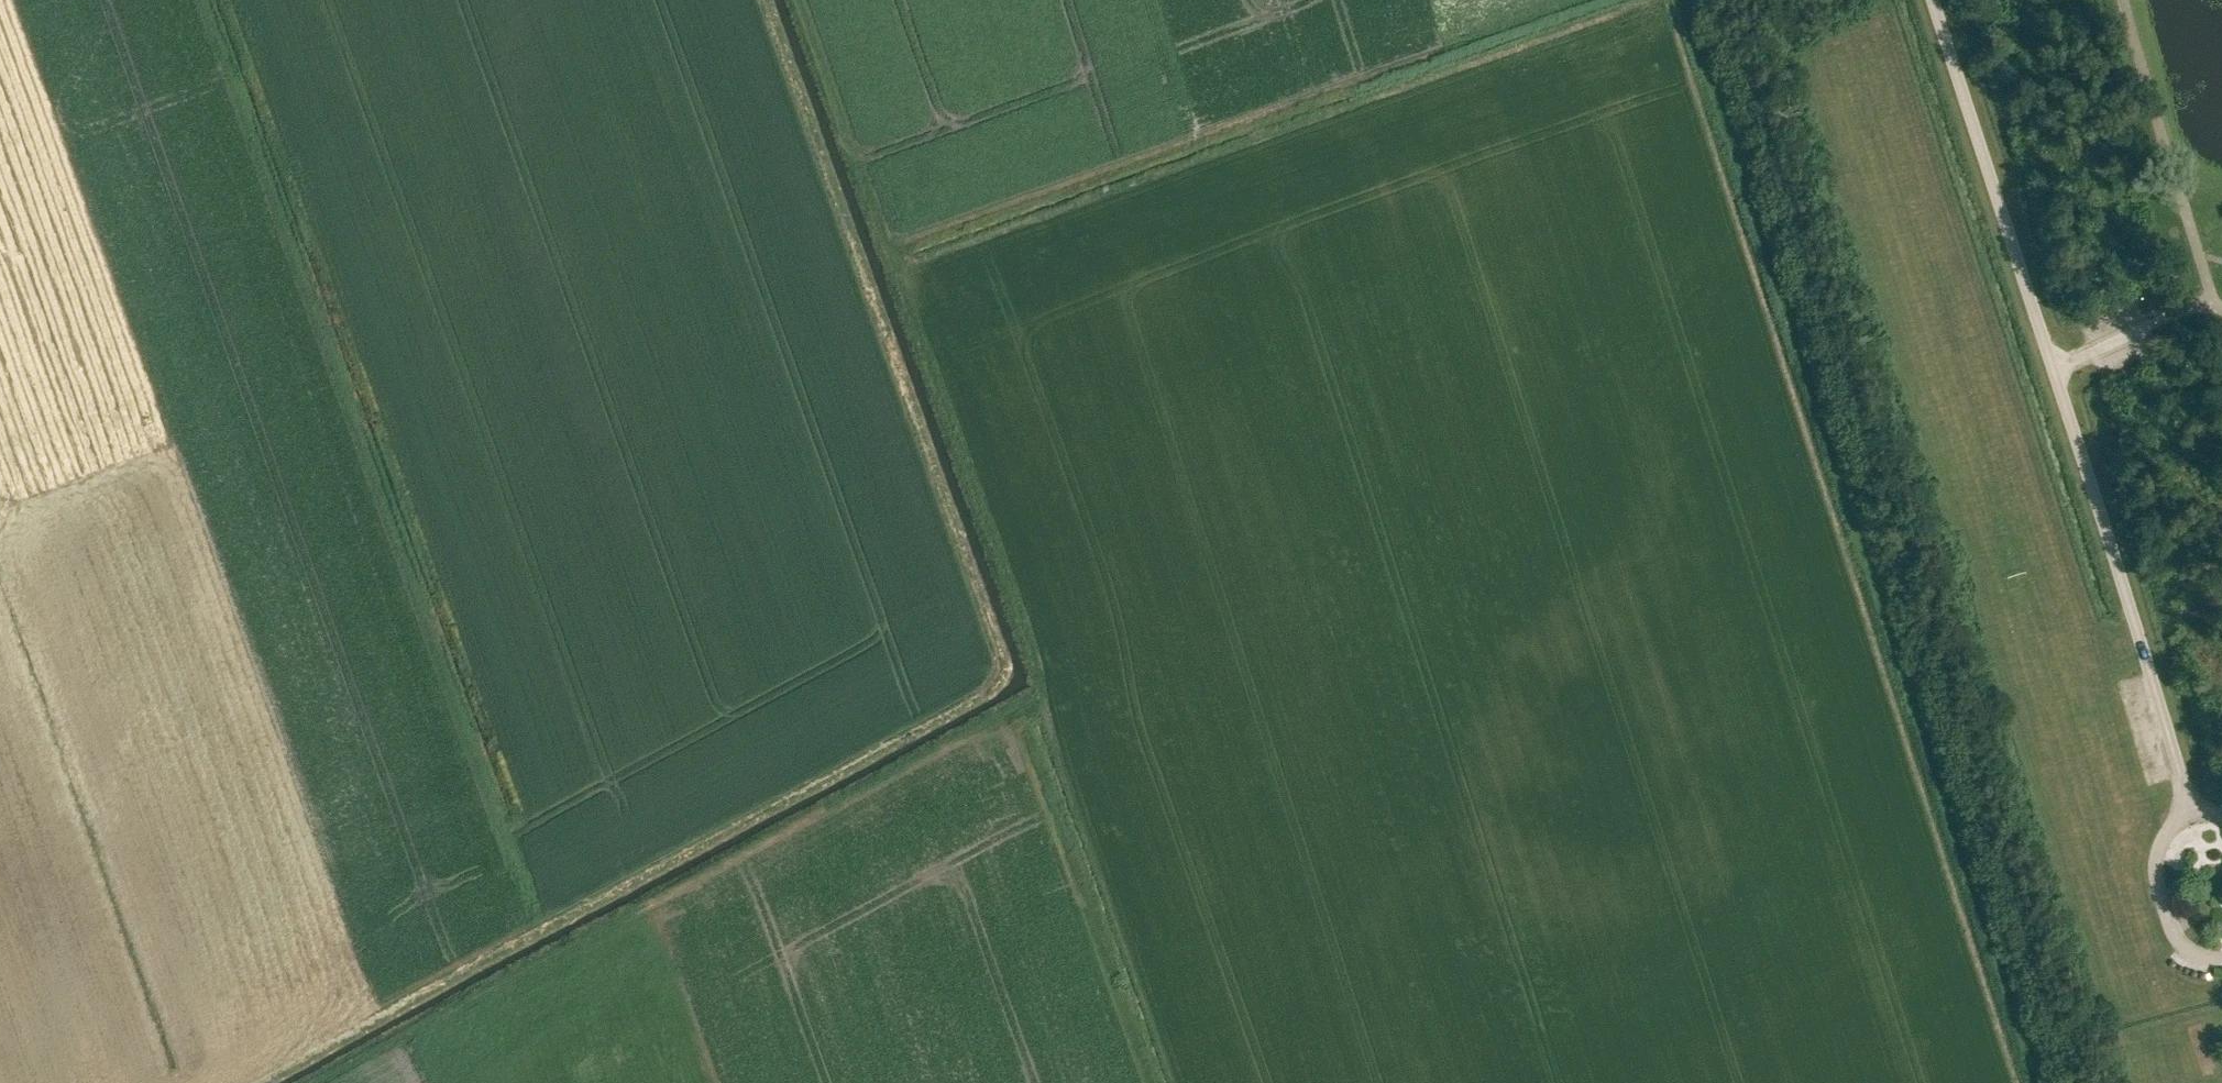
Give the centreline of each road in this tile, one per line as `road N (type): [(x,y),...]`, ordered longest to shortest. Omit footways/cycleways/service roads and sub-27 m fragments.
road 1 (residential): [(2188,811),(1930,0)]
road 2 (residential): [(2221,961),(2185,952),(2154,879),(2165,833),(2188,811)]

